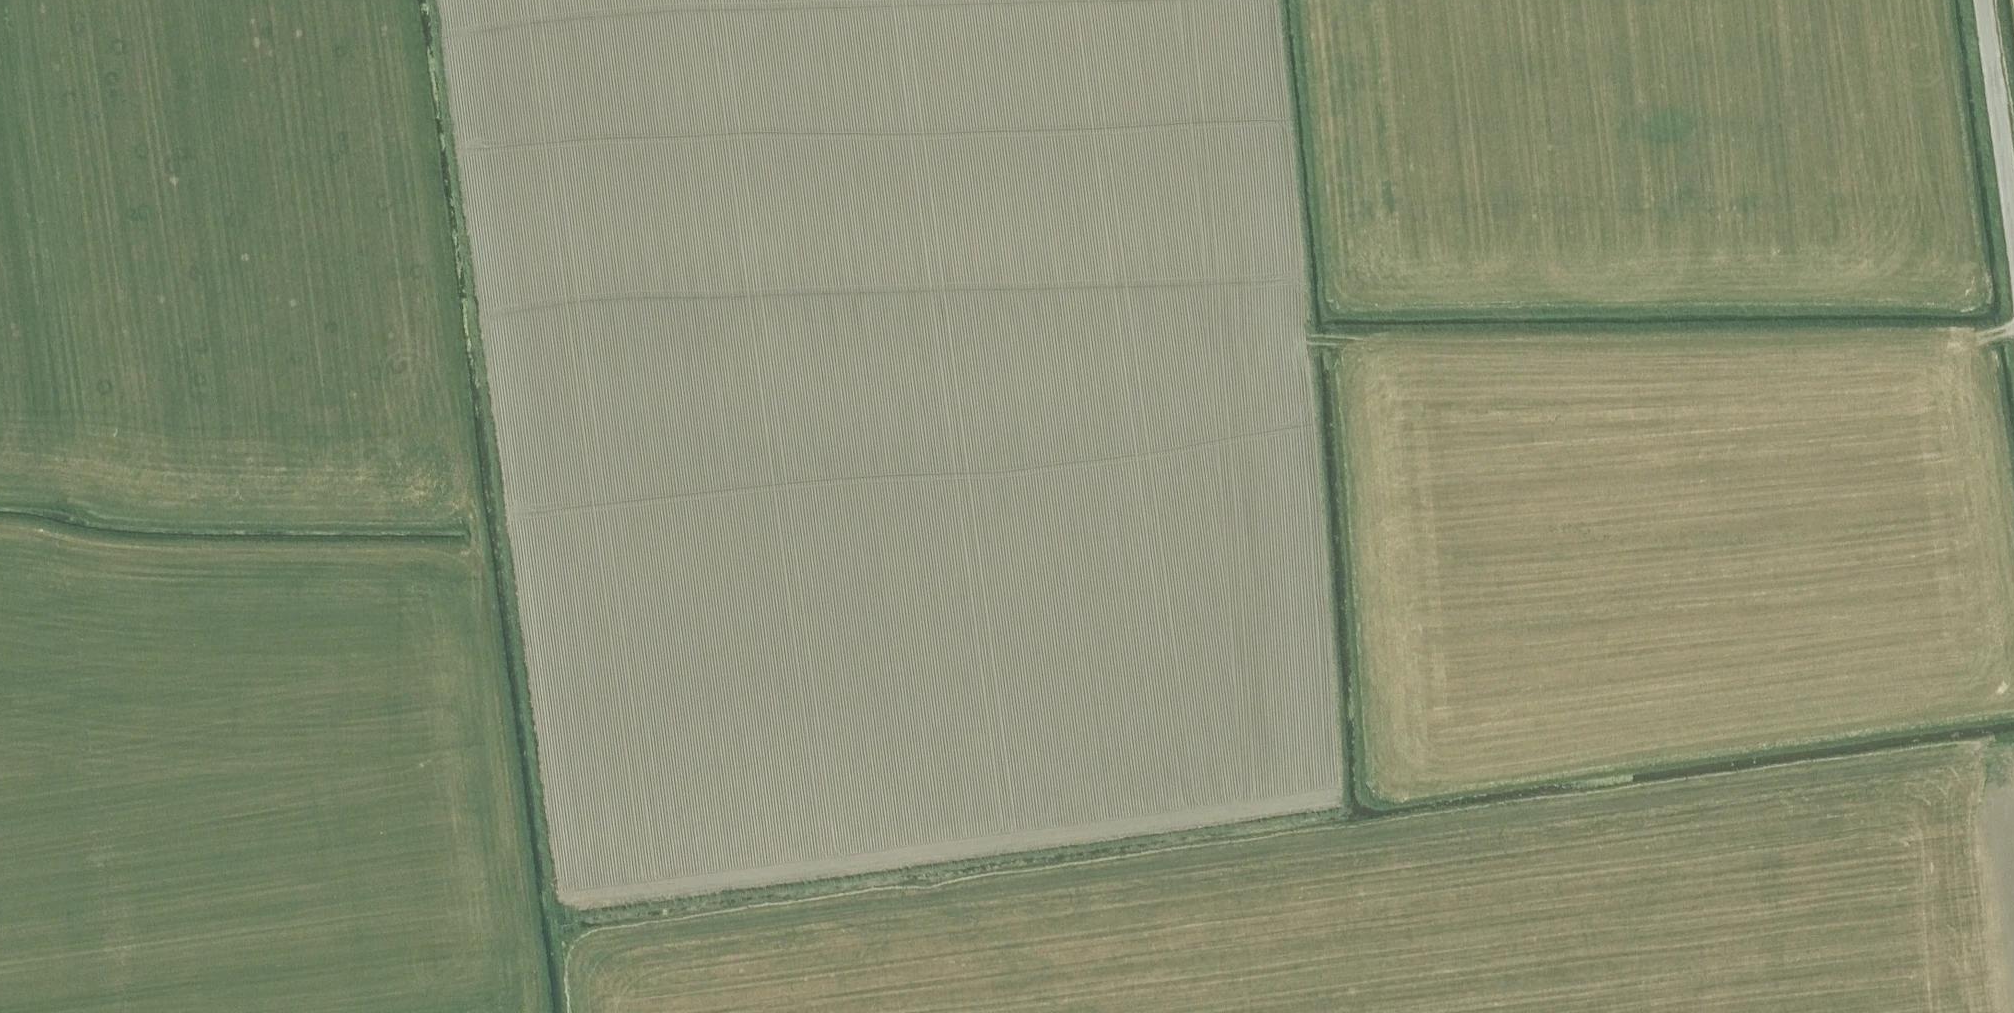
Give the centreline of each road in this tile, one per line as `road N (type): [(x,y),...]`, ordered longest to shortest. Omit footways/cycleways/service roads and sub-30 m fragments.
road 1 (tertiary): [(2013,231),(1983,0)]

